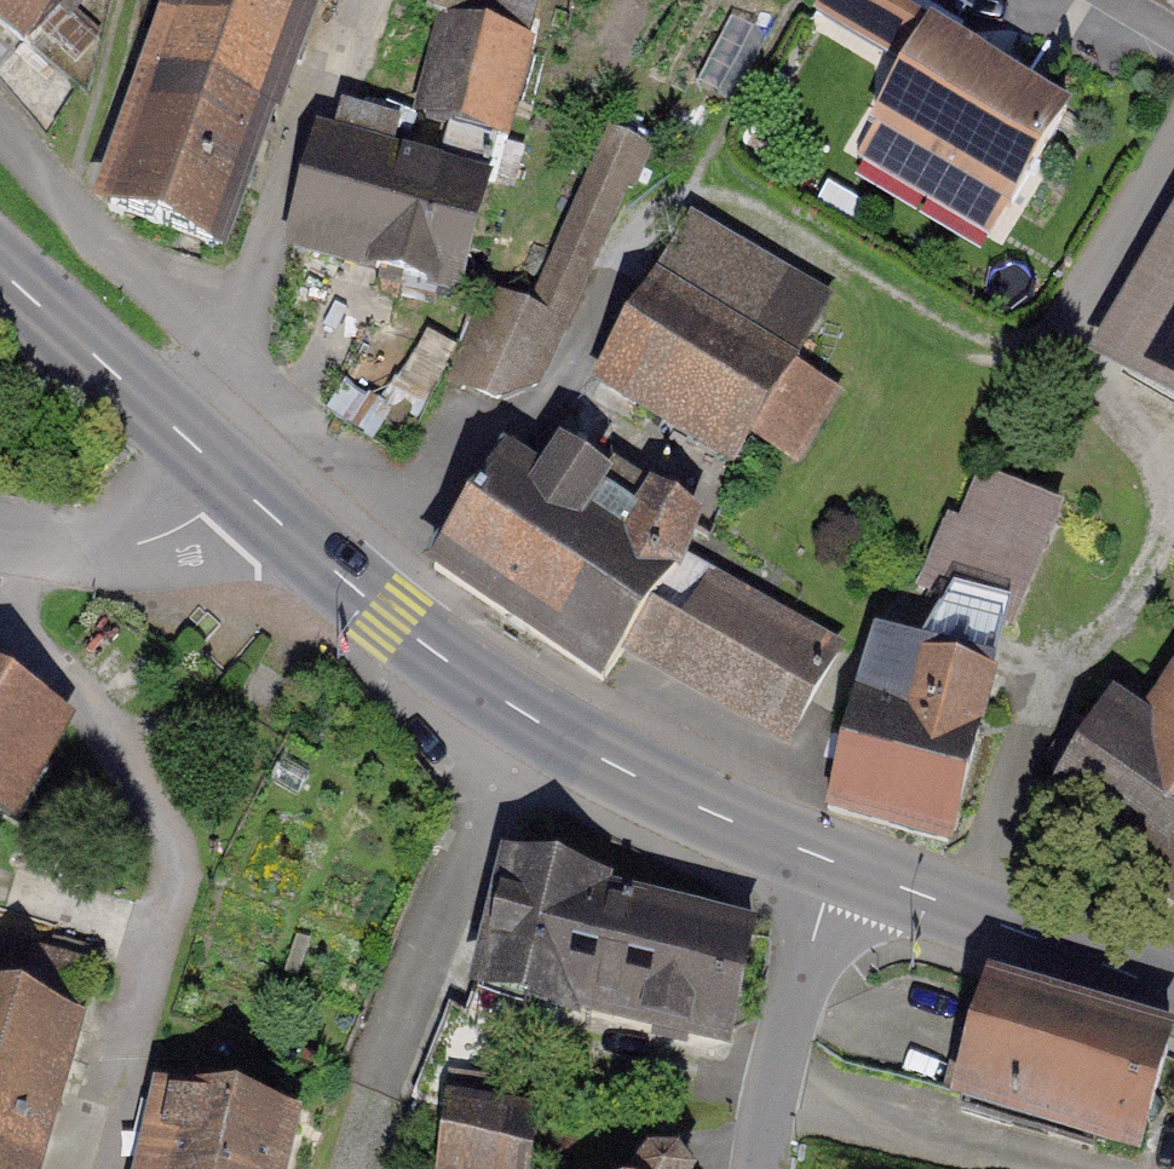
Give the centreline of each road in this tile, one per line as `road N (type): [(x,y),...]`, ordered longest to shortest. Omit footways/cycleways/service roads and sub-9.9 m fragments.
road 1 (primary): [(234,482),(388,617),(526,714),(663,791),(845,867)]
road 2 (track): [(966,916),(1039,709),(1161,538),(1159,468),(1076,373),(1072,332)]
road 3 (primary): [(845,867),(1173,1000)]
road 4 (primary): [(0,270),(234,482)]
road 5 (residential): [(845,867),(769,1085),(757,1168)]
road 6 (residential): [(234,482),(204,512),(158,538),(110,546),(0,534)]
road 7 (track): [(168,939),(0,886)]

